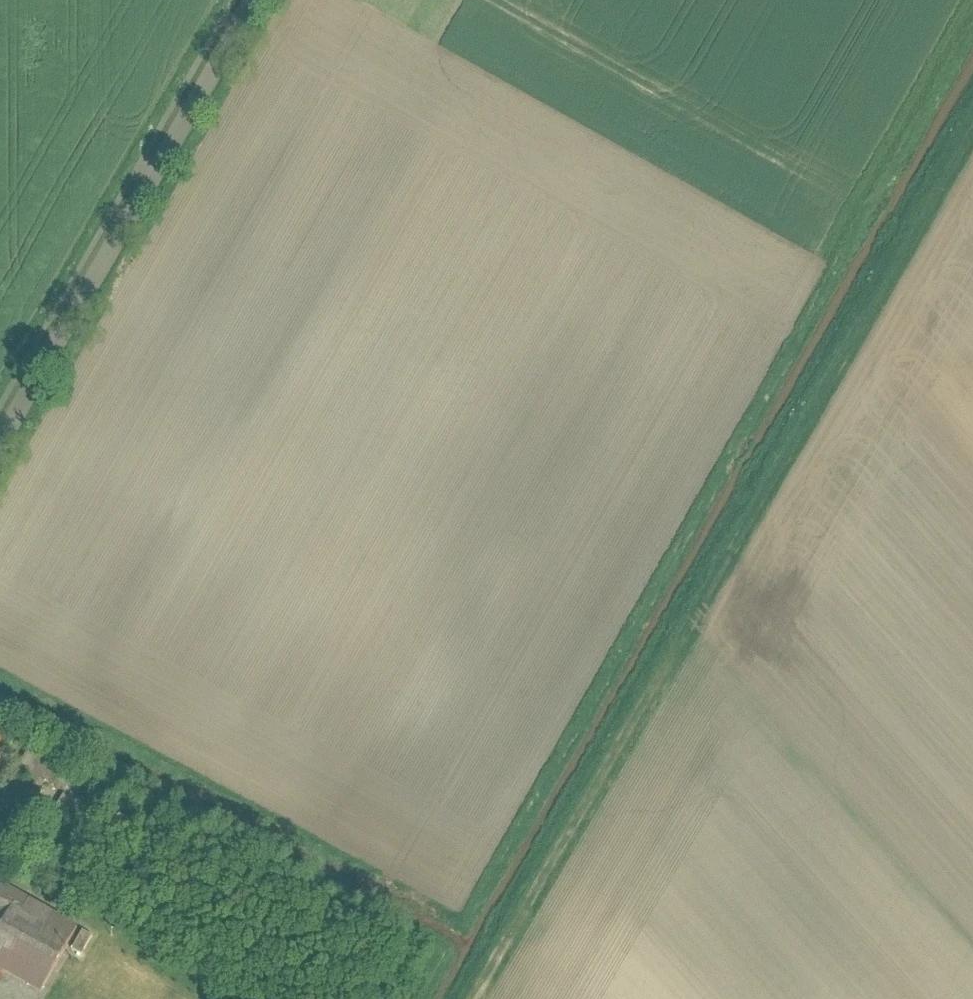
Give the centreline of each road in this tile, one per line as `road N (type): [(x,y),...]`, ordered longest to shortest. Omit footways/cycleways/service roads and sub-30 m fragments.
road 1 (track): [(447,998),(972,82)]
road 2 (unclassified): [(258,0),(0,453)]

